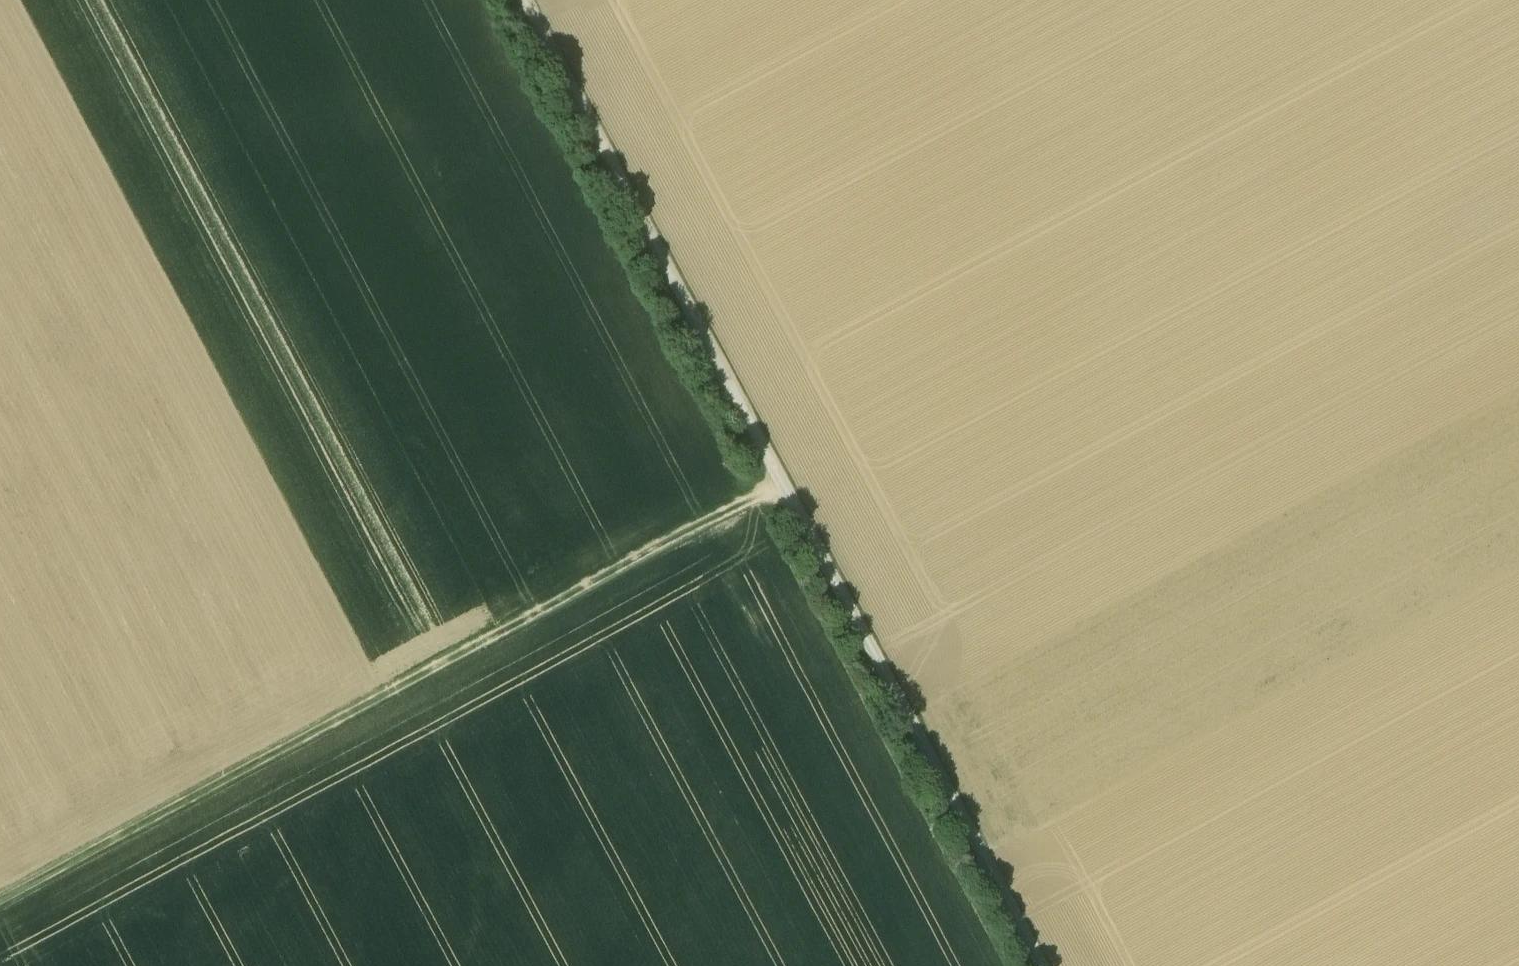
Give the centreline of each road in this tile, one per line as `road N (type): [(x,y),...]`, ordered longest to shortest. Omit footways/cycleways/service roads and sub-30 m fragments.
road 1 (track): [(521,0),(1040,965)]
road 2 (track): [(782,487),(0,903)]

